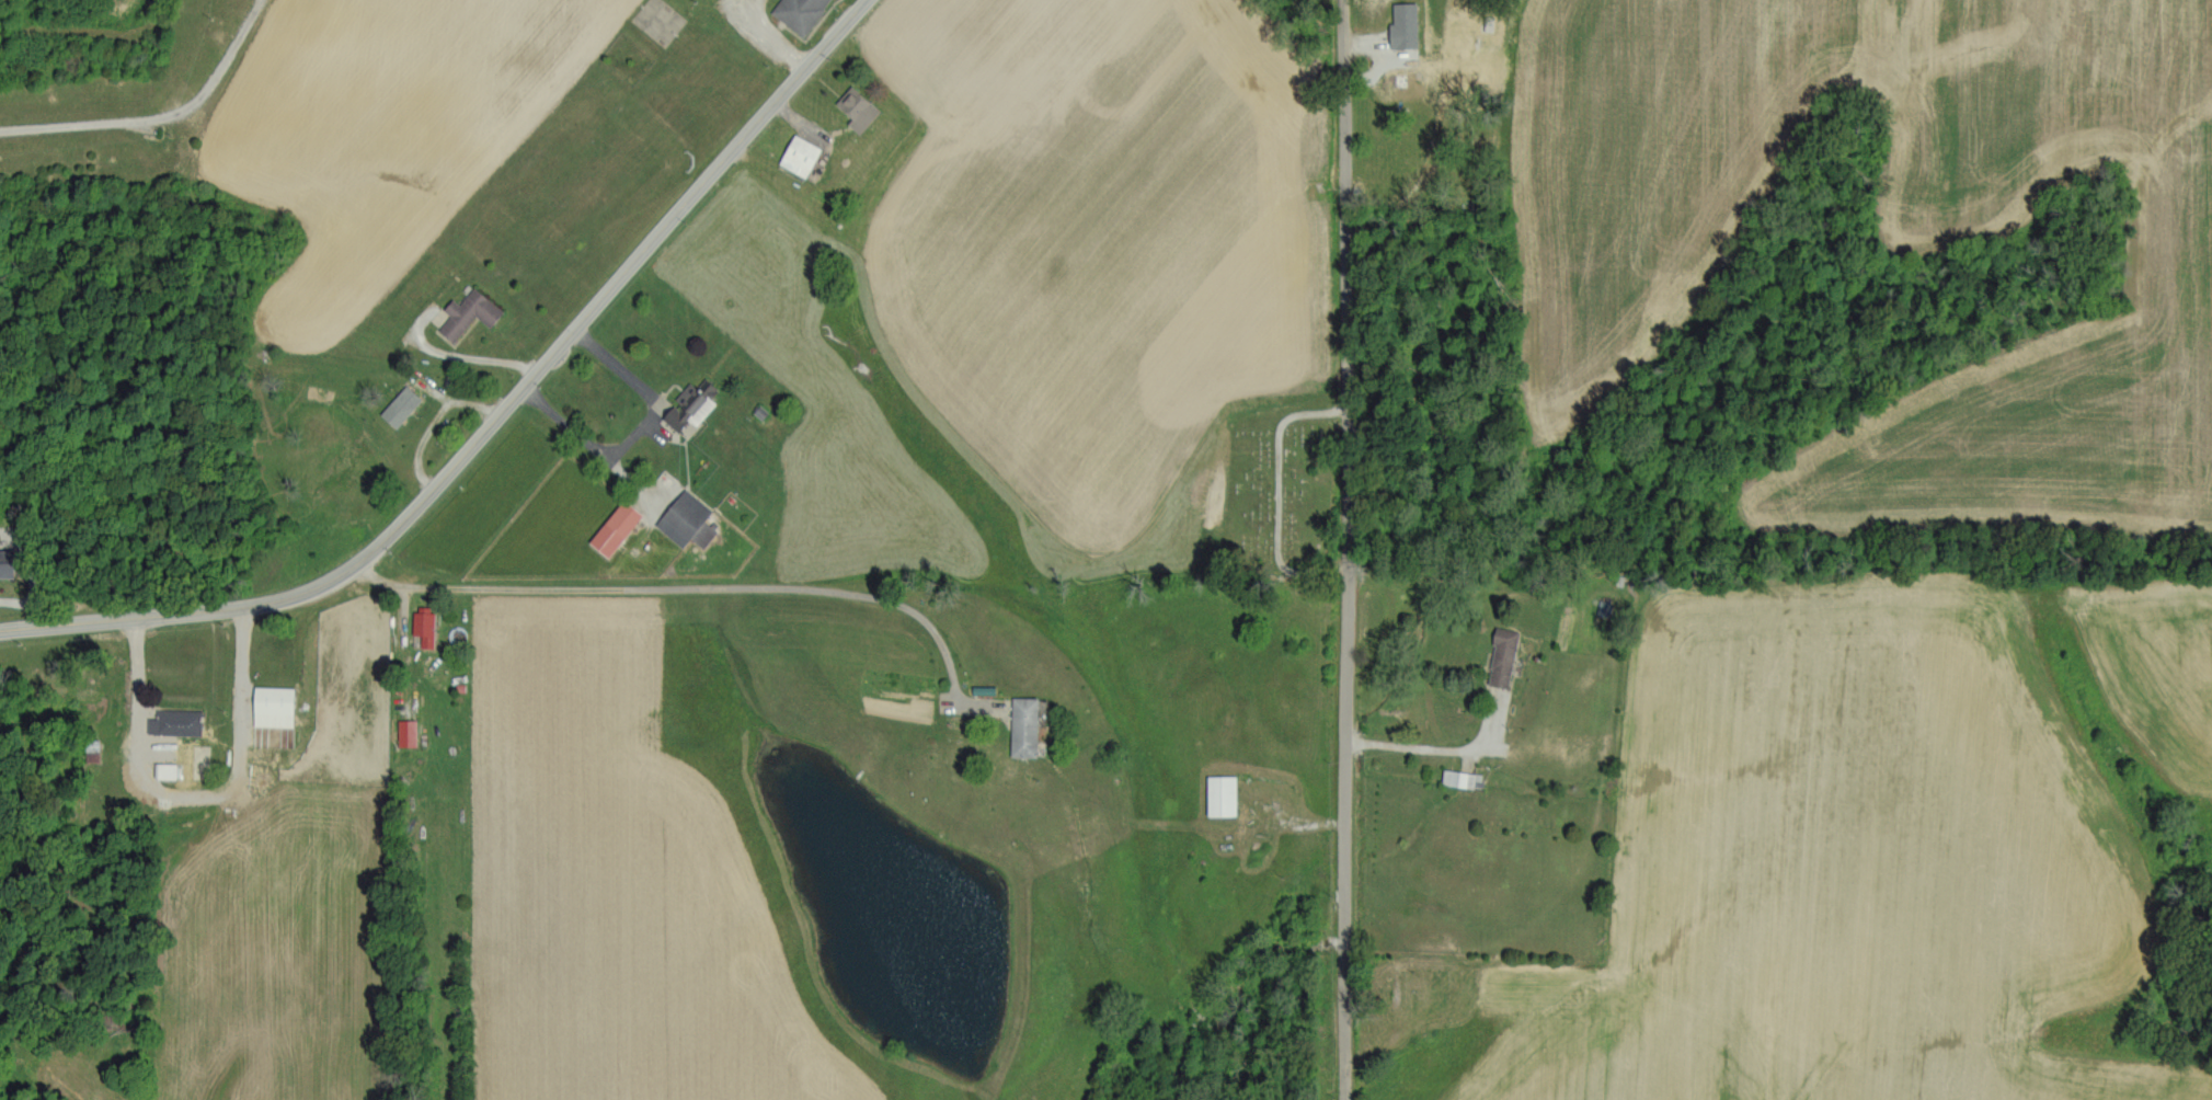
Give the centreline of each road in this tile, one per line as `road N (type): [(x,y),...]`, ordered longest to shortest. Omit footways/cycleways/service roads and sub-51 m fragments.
road 1 (secondary): [(0,632),(283,605),(368,561),(871,0)]
road 2 (residential): [(1347,1099),(1343,0)]

